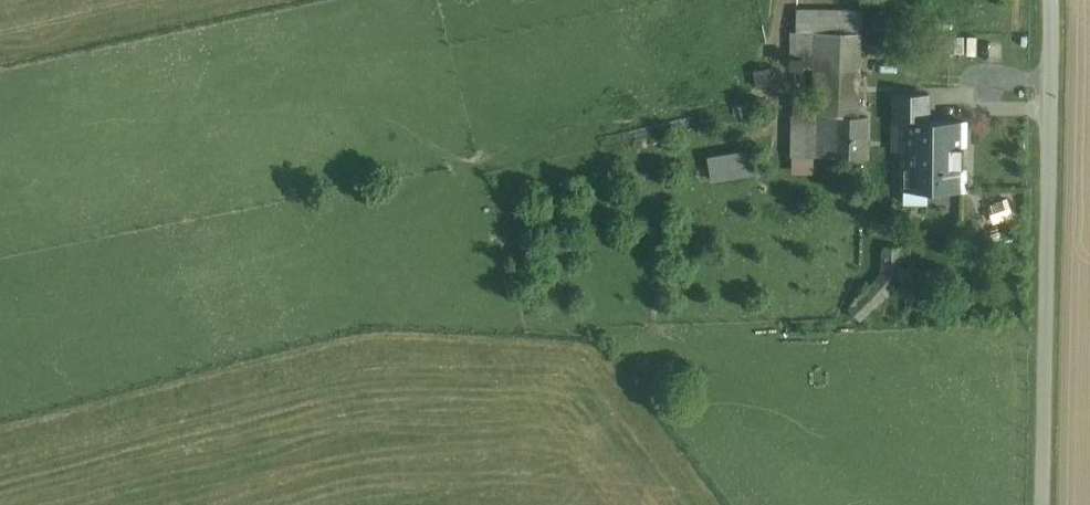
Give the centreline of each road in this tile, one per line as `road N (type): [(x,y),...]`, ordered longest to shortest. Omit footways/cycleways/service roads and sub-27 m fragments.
road 1 (unclassified): [(1047,504),(1051,0)]

